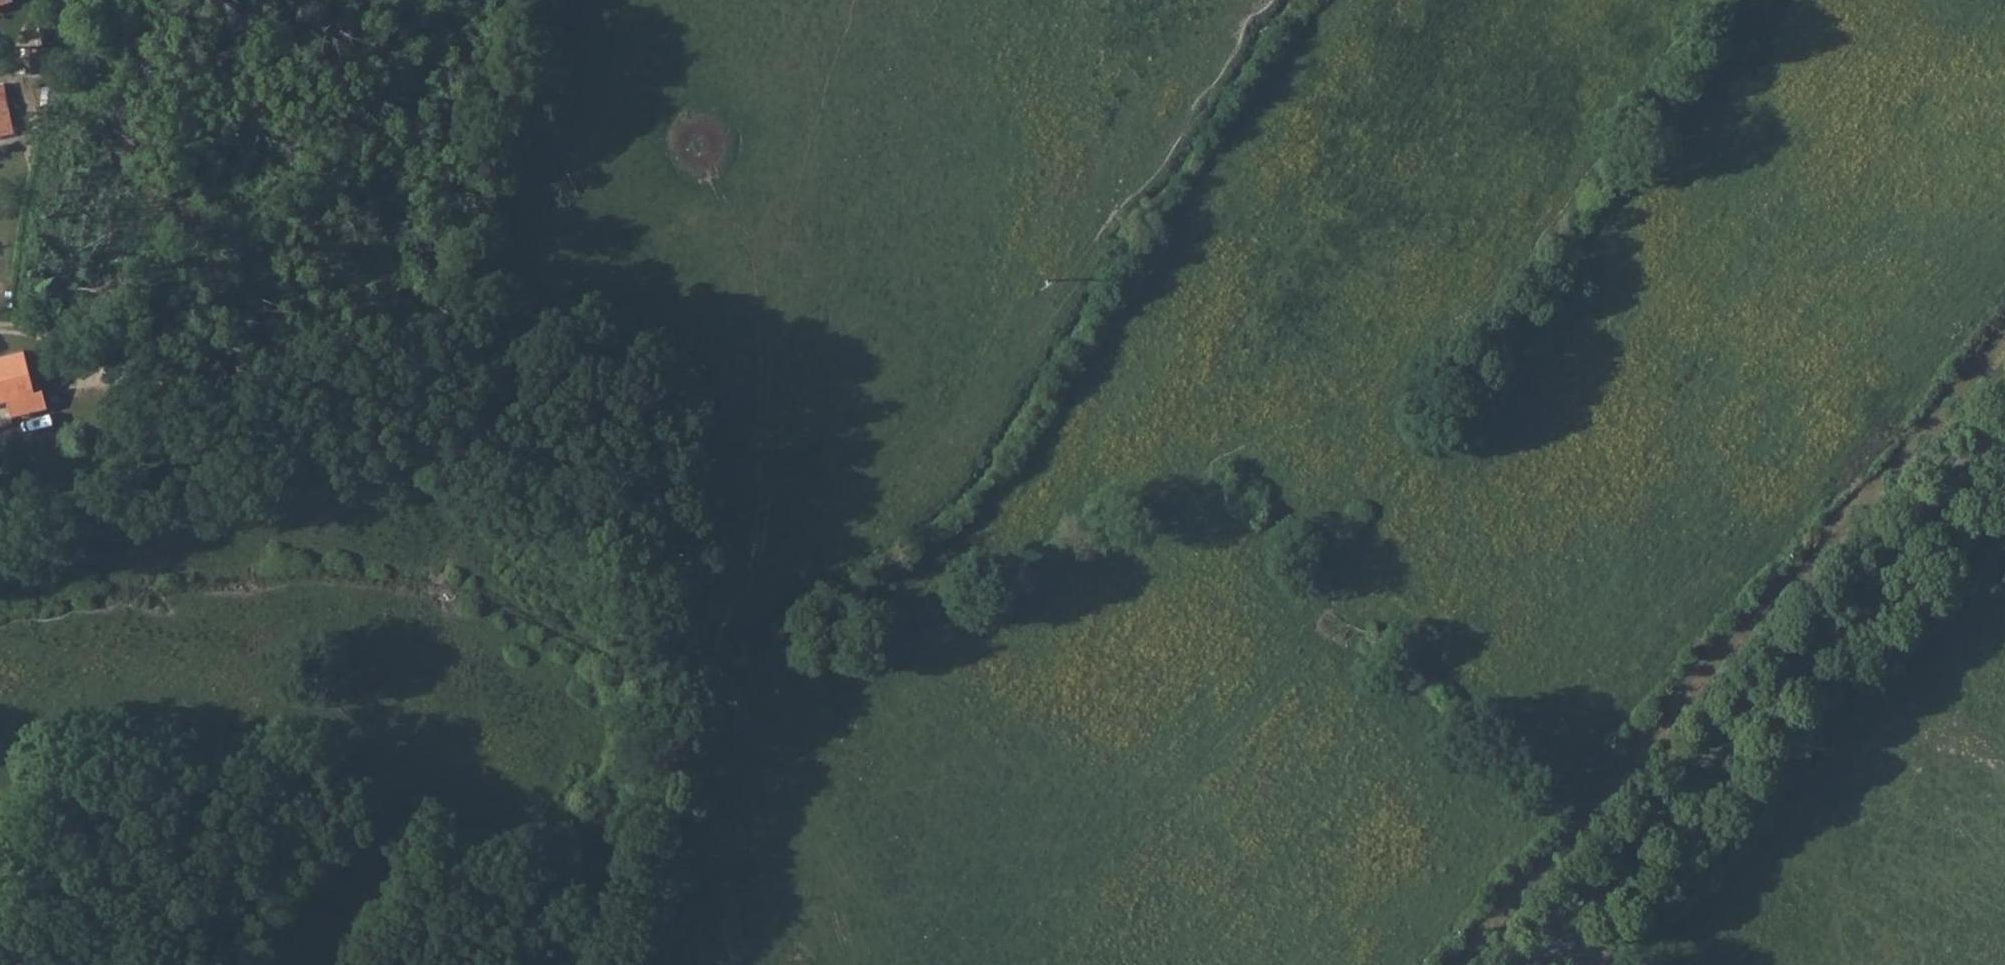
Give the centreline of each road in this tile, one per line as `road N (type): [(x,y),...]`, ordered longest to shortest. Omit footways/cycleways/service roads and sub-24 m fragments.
road 1 (unclassified): [(2004,422),(1553,925)]

